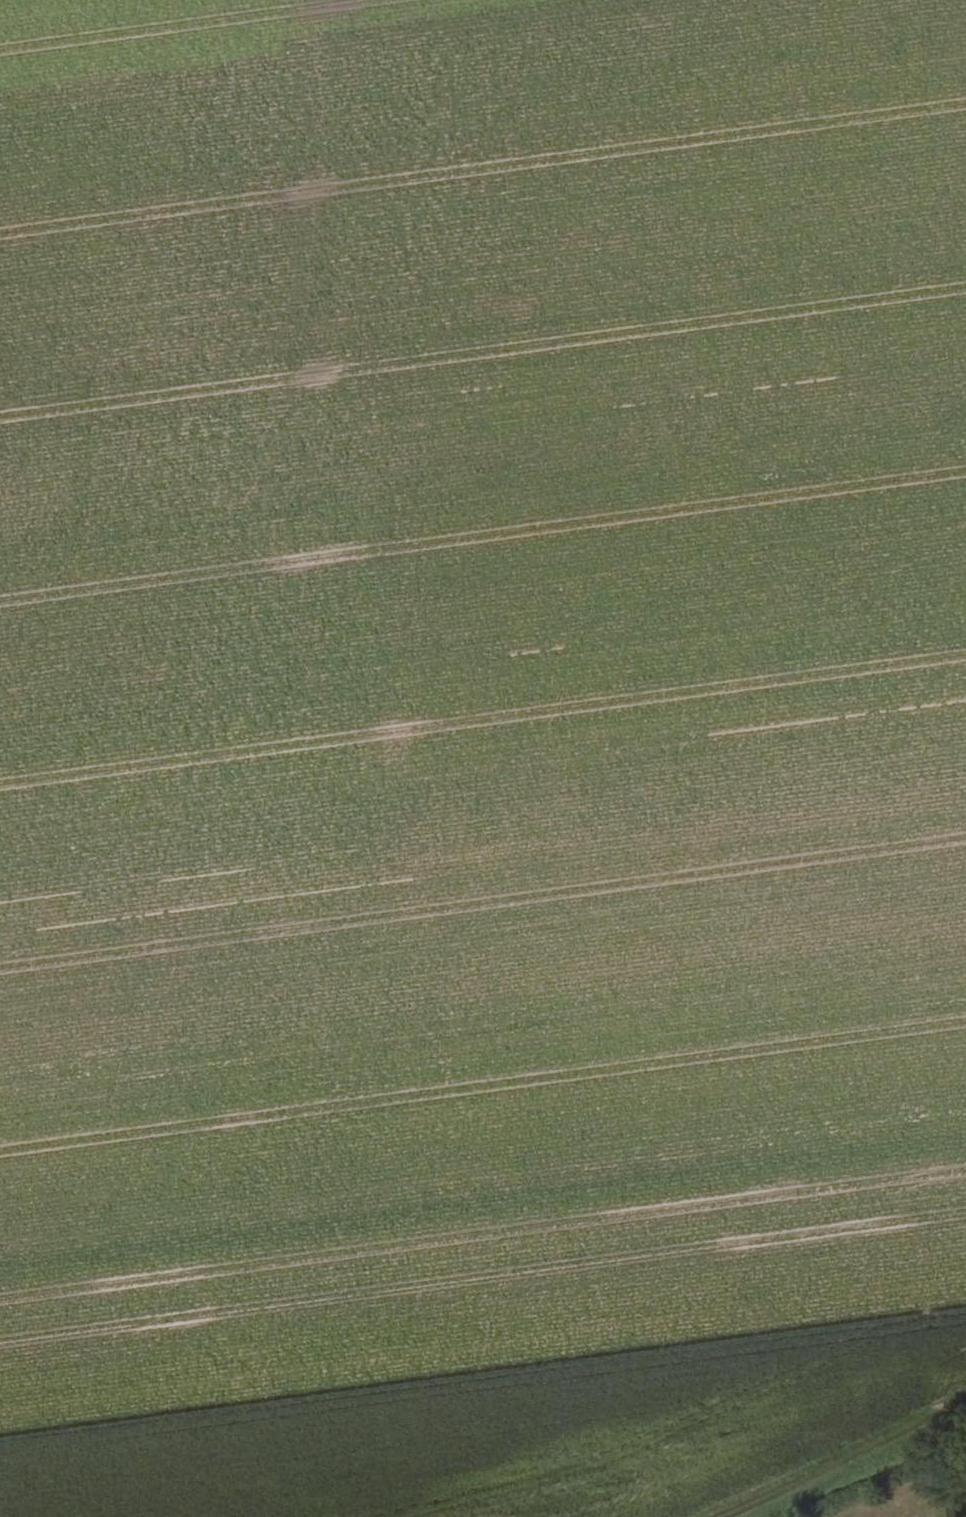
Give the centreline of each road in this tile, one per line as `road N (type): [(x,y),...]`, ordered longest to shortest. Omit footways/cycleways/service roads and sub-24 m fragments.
road 1 (track): [(736,1516),(965,1403)]

